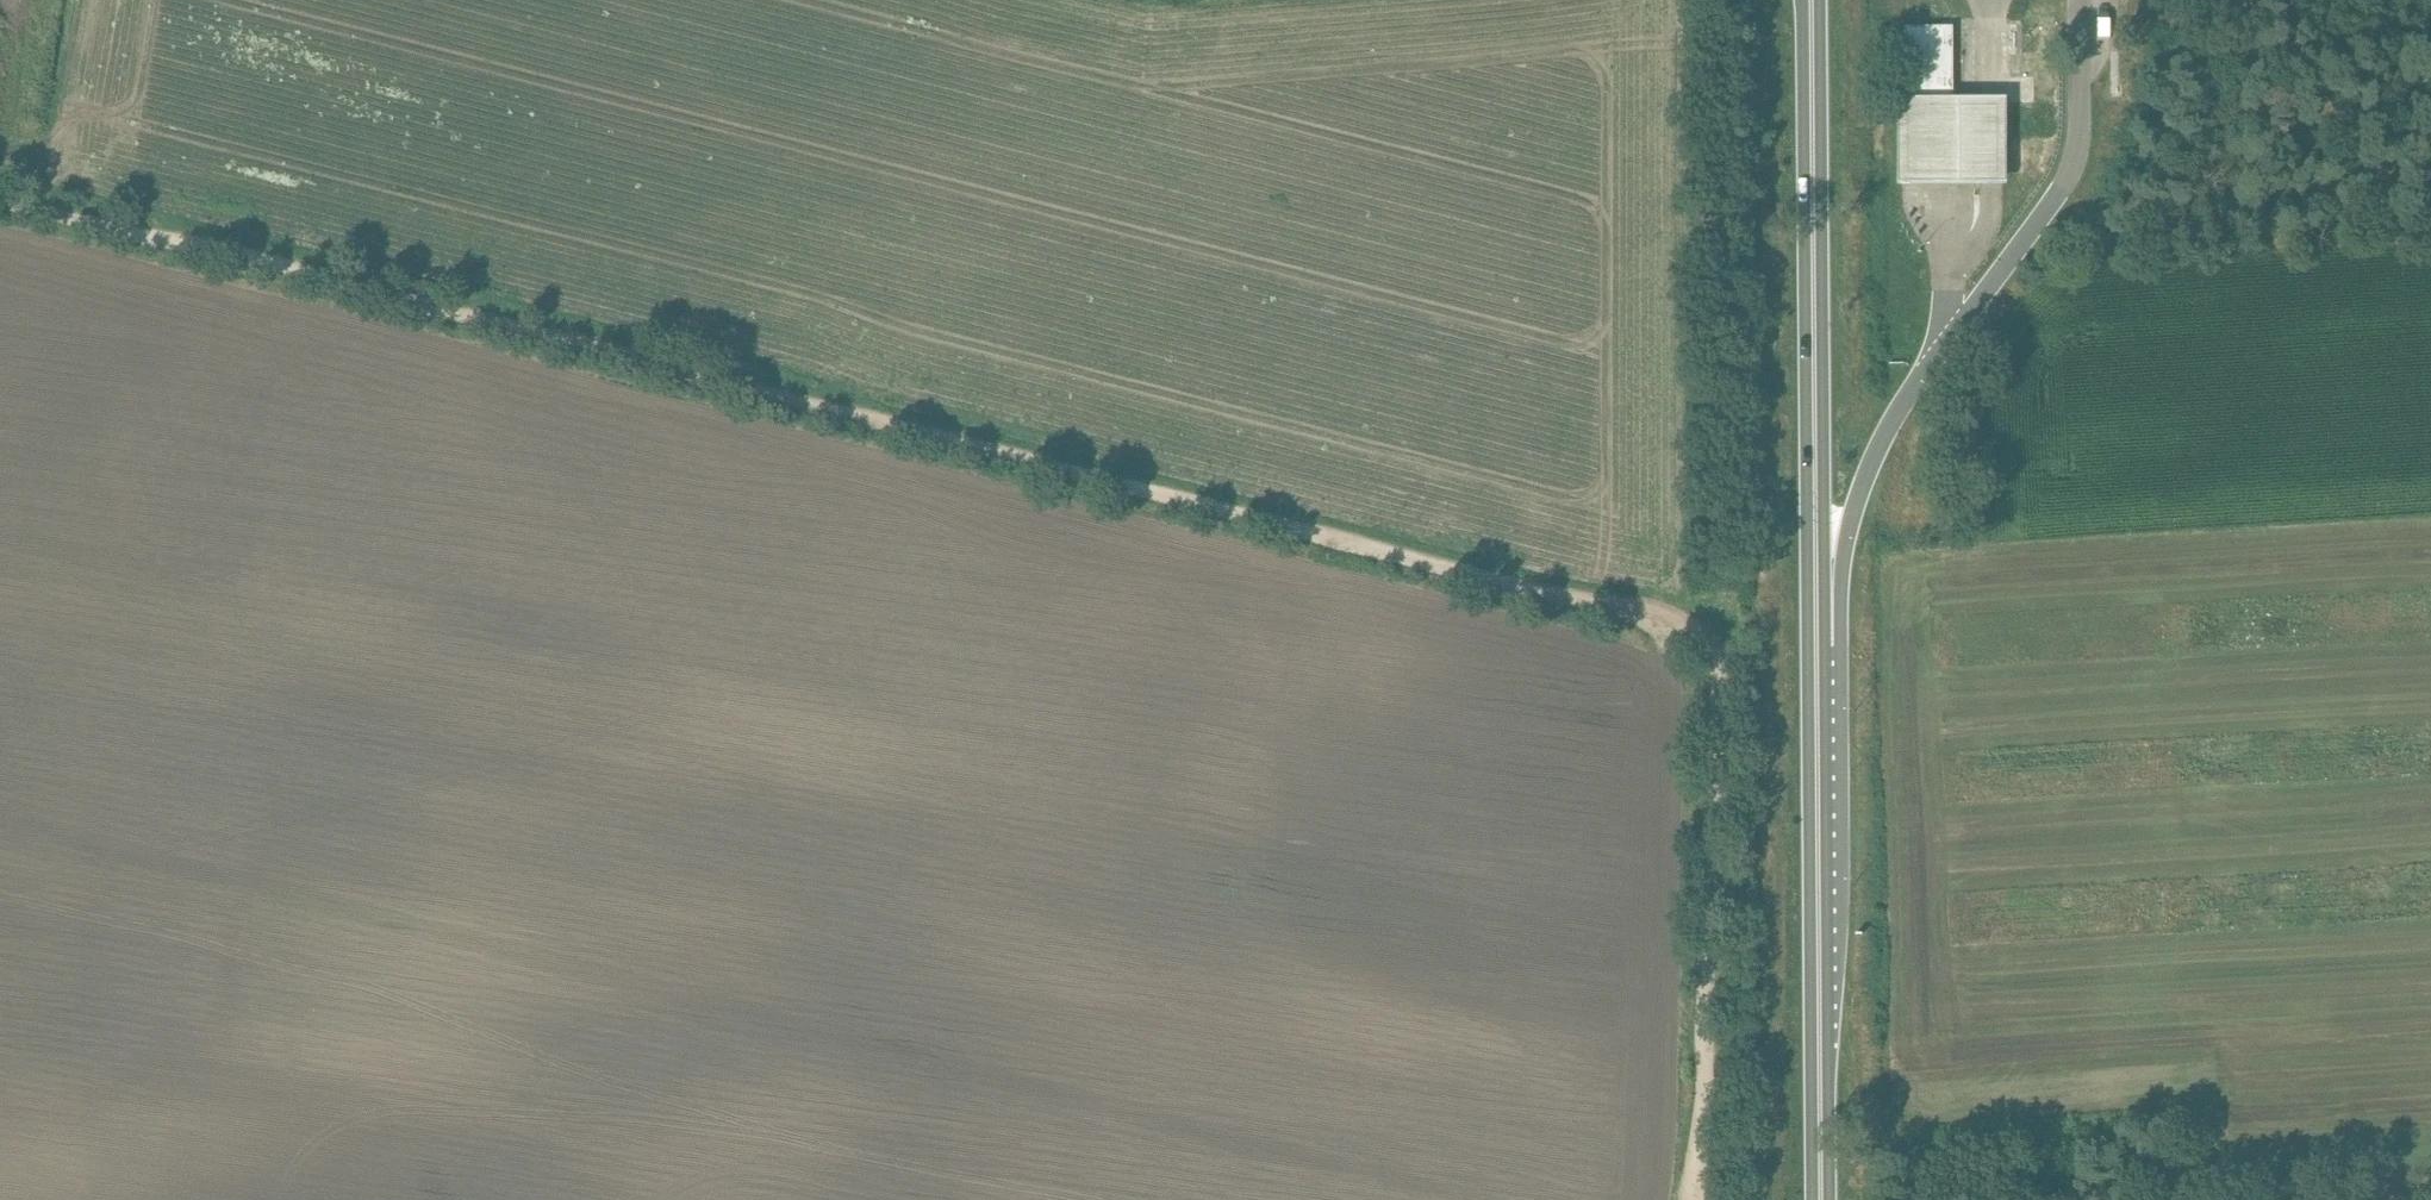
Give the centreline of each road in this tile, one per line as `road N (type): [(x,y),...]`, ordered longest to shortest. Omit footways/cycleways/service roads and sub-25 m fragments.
road 1 (track): [(1695,1199),(1719,682),(1713,656),(1685,632),(0,200)]
road 2 (primary): [(1821,1199),(1815,0)]

